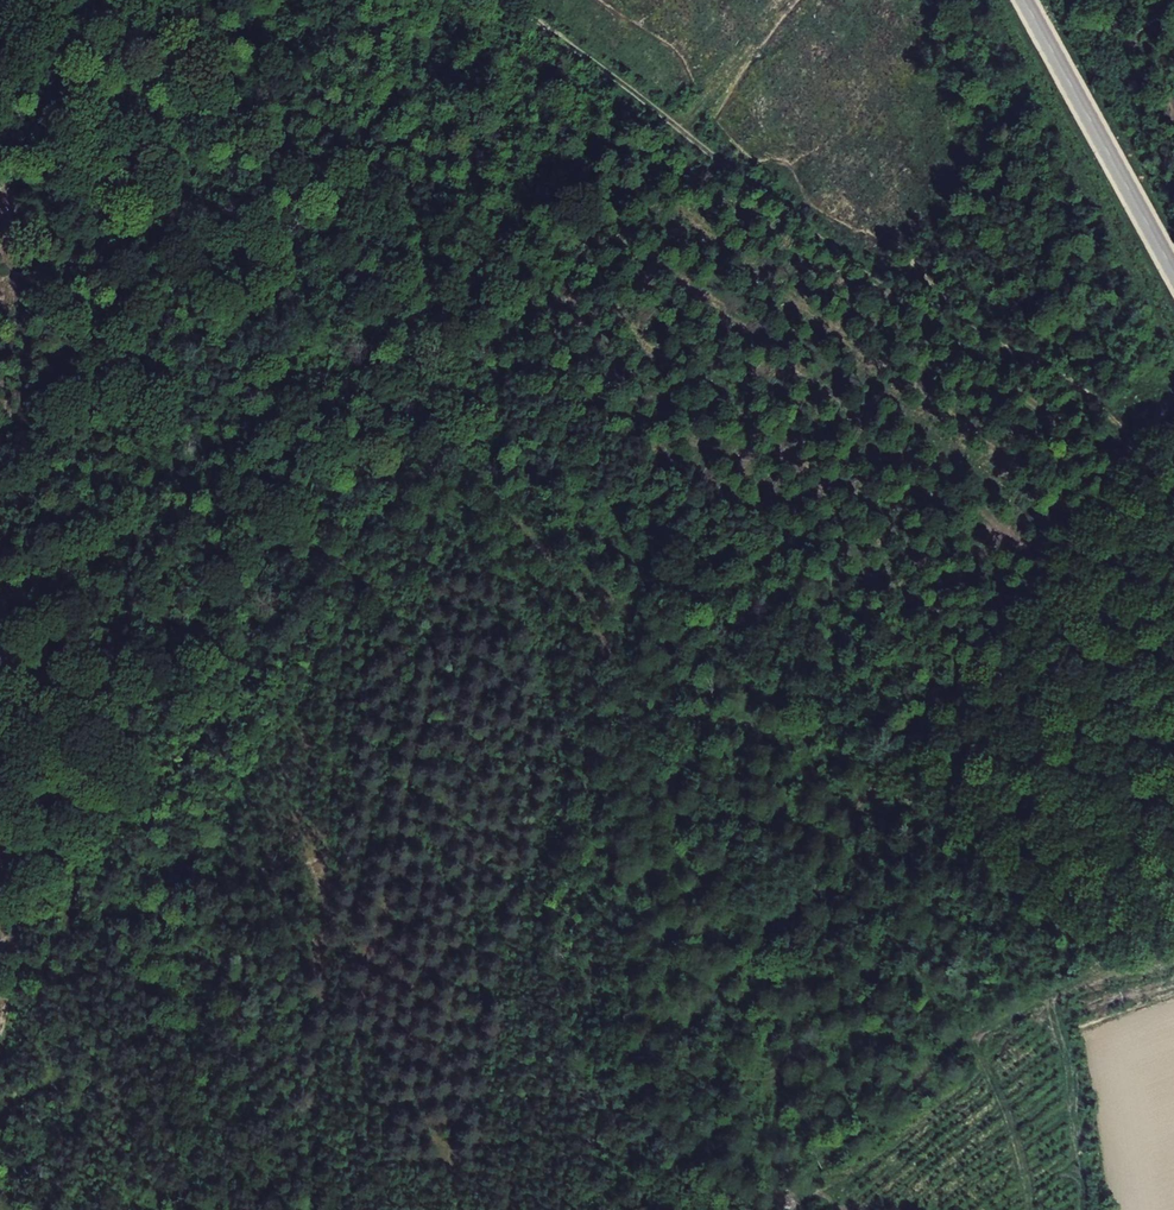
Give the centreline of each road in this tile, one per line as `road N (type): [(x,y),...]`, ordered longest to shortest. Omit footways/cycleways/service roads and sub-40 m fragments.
road 1 (tertiary): [(1173,271),(1024,0)]

